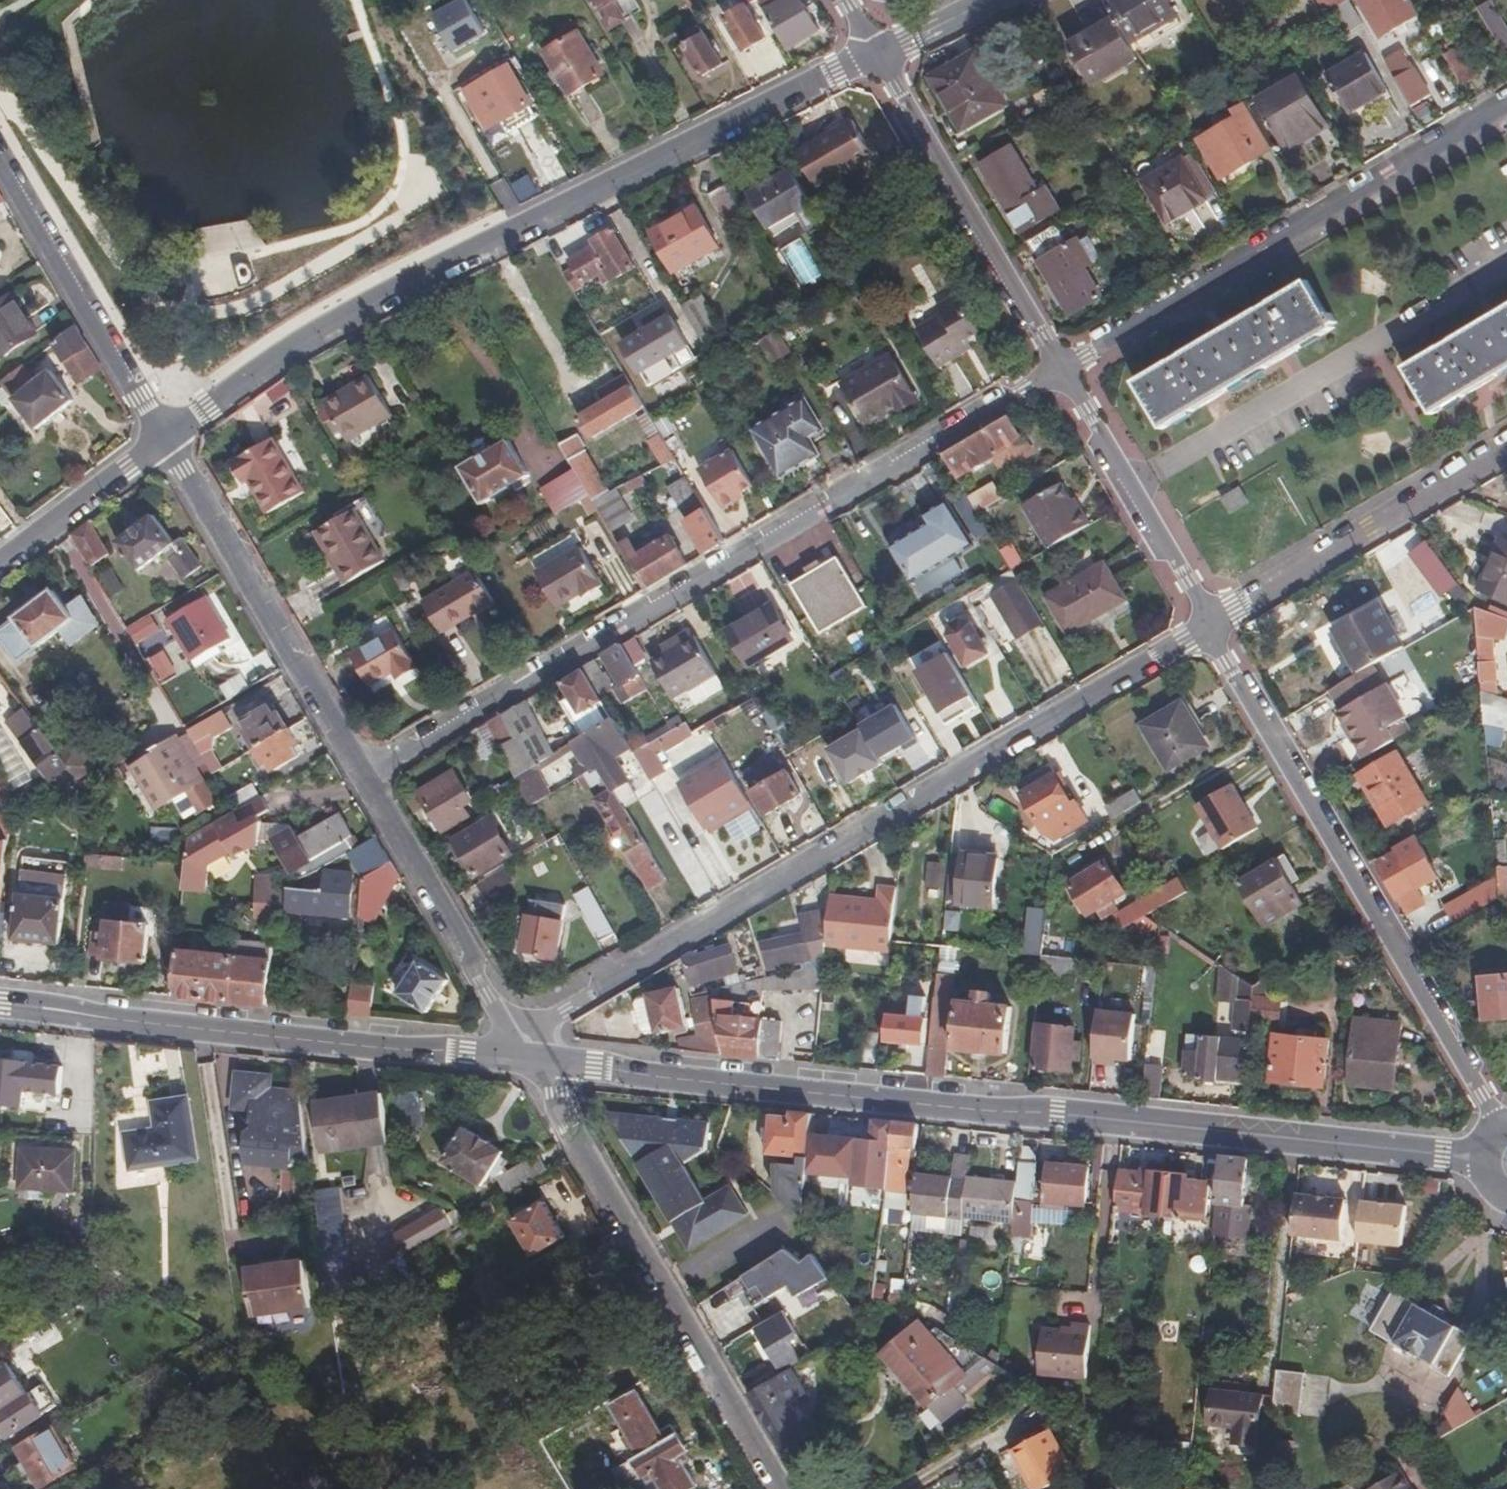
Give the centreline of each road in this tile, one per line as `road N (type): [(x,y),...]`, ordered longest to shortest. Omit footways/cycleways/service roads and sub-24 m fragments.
road 1 (tertiary): [(523,1059),(1484,1158)]
road 2 (residential): [(1209,623),(567,1010),(523,1059)]
road 3 (tertiary): [(166,439),(355,312),(874,56)]
road 4 (residential): [(363,775),(1059,369)]
road 5 (residential): [(1209,623),(1503,1129)]
road 6 (tertiary): [(0,1004),(523,1059)]
road 7 (residential): [(1059,369),(1506,103)]
road 8 (residential): [(781,1488),(555,1093),(523,1059)]
road 9 (residential): [(363,775),(166,439)]
road 10 (residential): [(874,56),(1059,369)]
road 11 (residential): [(1506,450),(1209,623)]
road 12 (residential): [(523,1059),(363,775)]
road 13 (residential): [(166,439),(0,163)]
road 14 (residential): [(1059,369),(1209,623)]
road 15 (tertiary): [(0,562),(166,439)]
road 16 (tertiary): [(986,0),(874,56)]

